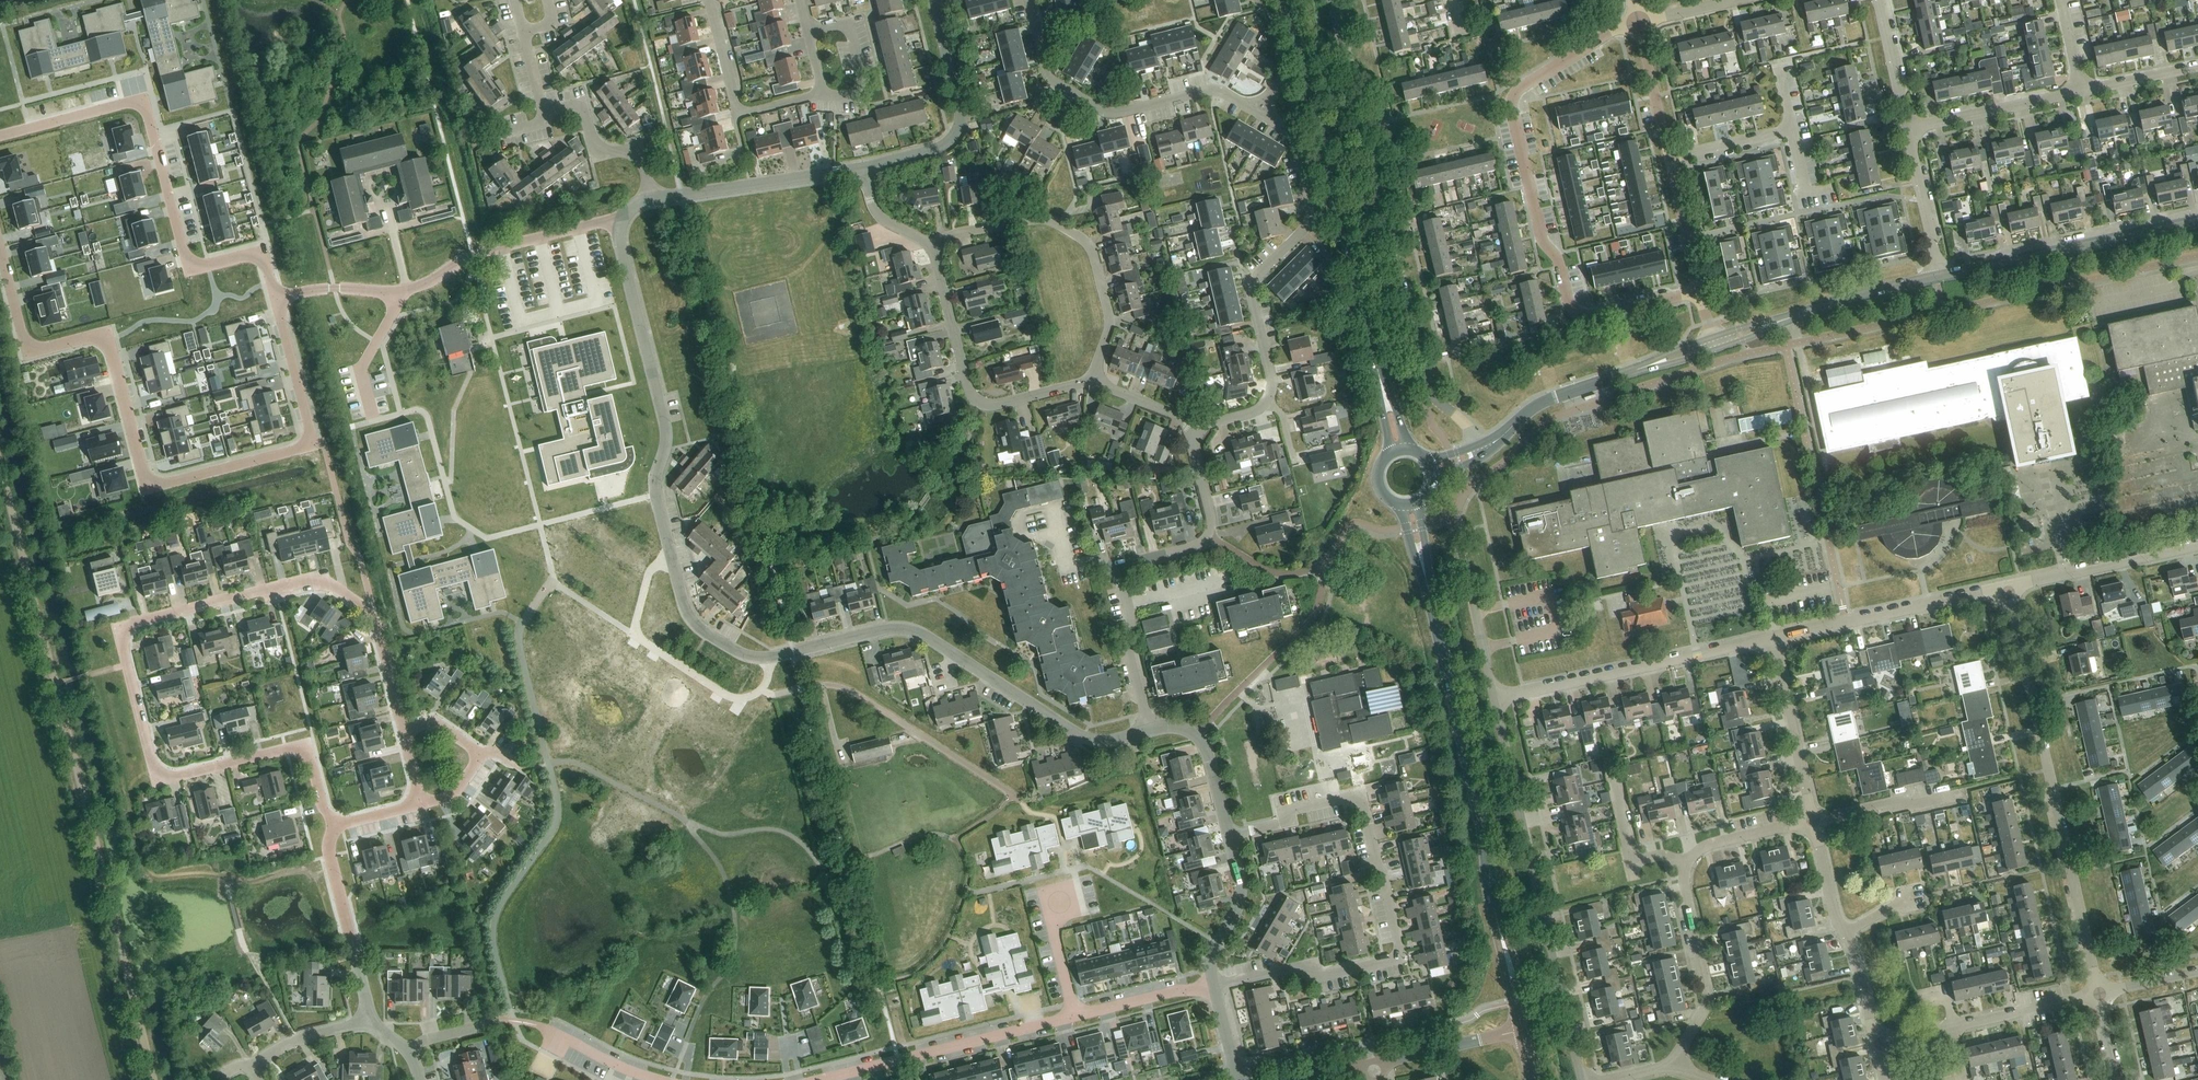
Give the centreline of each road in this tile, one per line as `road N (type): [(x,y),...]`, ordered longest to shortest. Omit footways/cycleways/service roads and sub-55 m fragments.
road 1 (residential): [(1150,730),(1112,740),(1080,736),(908,629),(762,658),(739,653),(696,625),(656,490),(666,428),(624,260),(624,219)]
road 2 (residential): [(276,299),(310,441),(147,490),(106,338),(31,349),(0,251)]
road 3 (unclassified): [(155,1079),(0,461)]
road 4 (secondary): [(1525,1031),(1410,504)]
road 5 (residential): [(336,824),(313,763),(297,750),(178,776),(158,770),(127,665),(124,638),(136,623),(275,590)]
road 6 (residential): [(1638,23),(1514,92),(1540,236),(1559,264),(1568,303),(1583,315),(1699,291)]
road 7 (residential): [(1213,983),(1295,968),(1316,977),(1398,957),(1364,806),(1349,797),(1293,809),(1284,823),(1229,837)]
road 8 (residential): [(1486,448),(1421,385),(1331,0)]
road 9 (secondary): [(1398,450),(1290,0)]
road 10 (residential): [(0,136),(146,100),(188,270),(264,252),(272,283)]
road 11 (unclassified): [(2098,992),(2006,587)]
road 12 (residential): [(1581,1079),(1494,697)]
road 13 (residential): [(1150,730),(1131,651),(1123,565),(1190,548),(1210,533),(1193,427)]
road 14 (residential): [(1269,400),(1253,282),(1312,211),(1296,142),(1259,112)]
road 15 (residential): [(1092,382),(1110,316),(1087,242),(1055,222),(1020,221),(933,248)]
road 16 (residential): [(1259,112),(1210,90),(1103,111),(1052,80),(1028,0)]
road 17 (residential): [(1494,697),(1770,639)]
road 18 (residential): [(933,248),(968,389),(980,405),(1092,382)]
road 19 (tertiary): [(1939,277),(2197,220)]
road 20 (residential): [(1075,1017),(821,1079)]
road 21 (residential): [(653,198),(637,153),(598,151),(582,104),(545,113),(524,31)]
road 22 (tertiary): [(1486,448),(1542,402),(1714,344)]
road 23 (residential): [(1770,639),(2006,587)]
road 24 (residential): [(864,168),(942,148),(961,123),(934,0)]
road 25 (tertiary): [(1714,344),(1939,277)]
road 26 (residential): [(404,291),(471,255),(624,219)]
road 27 (residential): [(1873,1042),(2098,992)]
road 28 (residential): [(403,729),(370,612),(323,578),(275,590)]
road 29 (residential): [(1672,1065),(1703,1017),(1706,987),(1679,862)]
road 30 (residential): [(653,198),(864,168)]
road 31 (residential): [(374,1023),(329,856),(336,824)]
road 32 (residential): [(709,0),(739,111),(822,93)]
road 33 (residential): [(2006,587),(2197,545)]
road 34 (residential): [(1494,697),(1454,516)]
road 35 (residential): [(1812,818),(1770,639)]
road 36 (residential): [(1907,129),(2082,92)]
road 37 (residential): [(421,803),(458,789),(477,754),(434,721),(403,729)]
road 38 (residential): [(1229,837),(1199,737),(1186,727),(1150,730)]
road 39 (residential): [(1075,1017),(1047,895),(1077,887)]
road 40 (residential): [(1373,1064),(1525,1031)]
road 41 (residential): [(1213,983),(1213,949),(1242,890),(1229,837)]
road 42 (residential): [(1939,277),(1907,129)]
road 43 (residential): [(1679,862),(1686,849),(1812,818)]
road 44 (residential): [(1812,818),(1891,798),(1954,797)]
road 45 (residential): [(1213,983),(1075,1017)]
road 46 (residential): [(809,32),(846,26),(862,74),(857,92),(822,93)]
road 47 (residential): [(1669,158),(1638,23)]
road 48 (residential): [(1699,291),(1669,158)]
road 49 (residential): [(372,414),(360,369),(404,291)]
road 50 (residential): [(660,1079),(537,1025)]
road 51 (residential): [(1907,129),(1879,0)]
road 52 (residential): [(276,299),(334,288),(404,291)]
road 53 (residential): [(1669,158),(1793,130)]
road 54 (residential): [(258,1066),(297,1040),(374,1023)]
road 55 (residential): [(1847,935),(1832,908),(1812,818)]
road 56 (residential): [(1259,112),(1283,61),(1259,0)]

